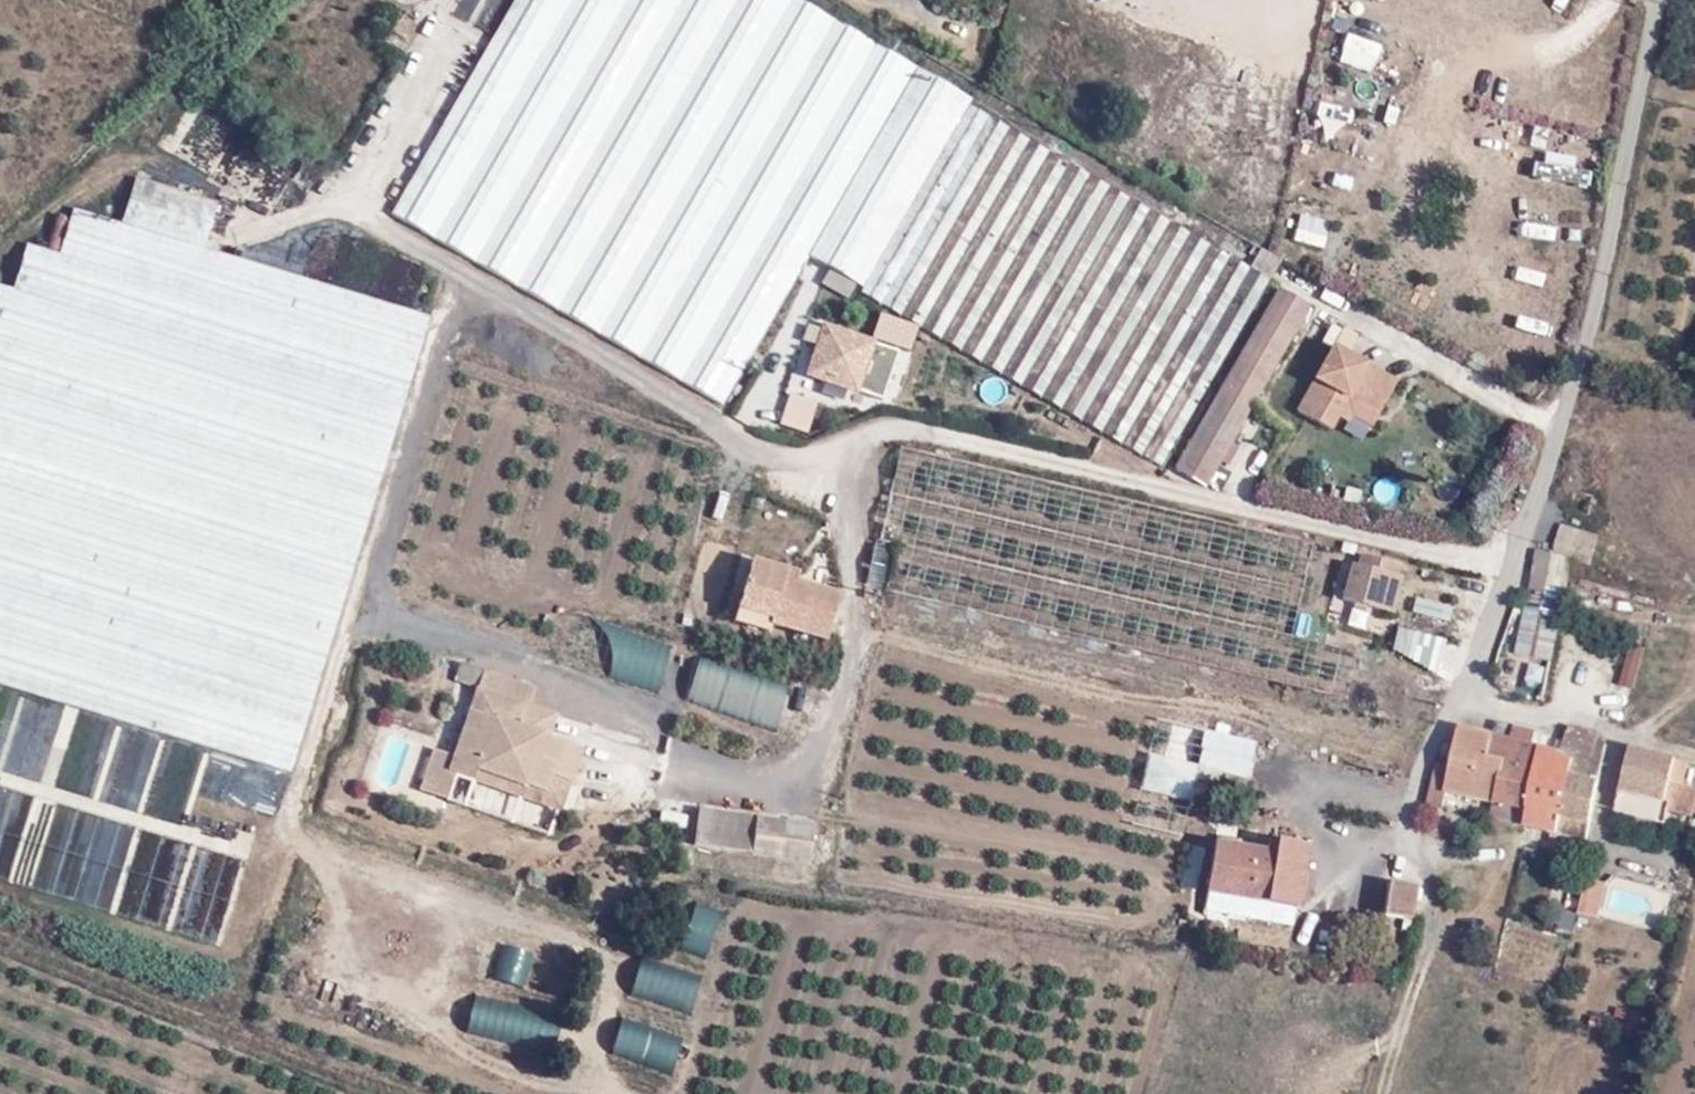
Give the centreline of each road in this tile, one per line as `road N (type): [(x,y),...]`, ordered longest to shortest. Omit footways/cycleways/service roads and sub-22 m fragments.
road 1 (unclassified): [(1407,820),(1462,687),(1482,663),(1584,350),(1661,0)]
road 2 (track): [(623,1093),(596,1076),(595,1050),(616,984),(607,950),(532,928),(486,928),(454,949),(436,996),(460,1045),(583,1085)]
road 3 (track): [(345,648),(462,273)]
road 4 (track): [(486,928),(452,903),(360,869),(344,882),(332,904),(355,965),(436,996)]
road 5 (track): [(360,869),(290,832),(345,648)]
road 6 (track): [(1424,889),(1426,928),(1384,1093)]

